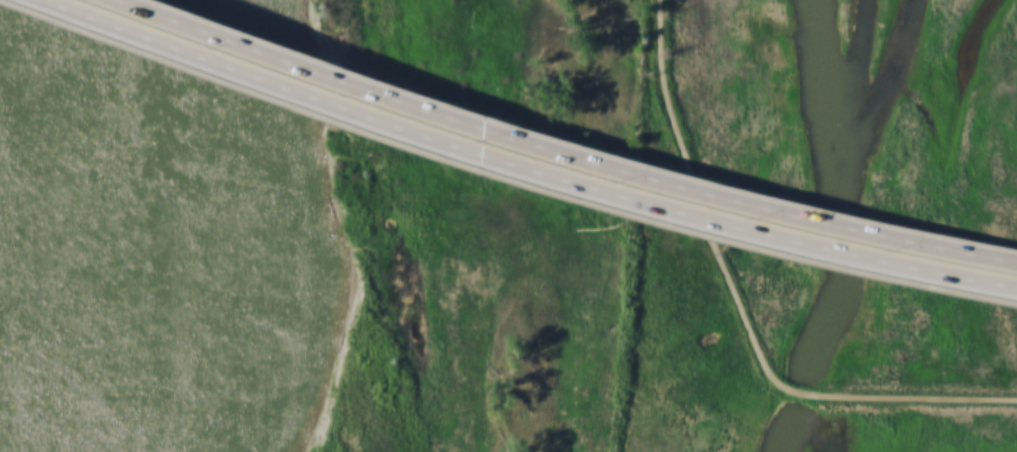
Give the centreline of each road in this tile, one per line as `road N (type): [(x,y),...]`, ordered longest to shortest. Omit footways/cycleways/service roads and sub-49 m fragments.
road 1 (motorway): [(67,0),(615,191),(1016,287)]
road 2 (motorway): [(1016,261),(592,157),(143,0)]

